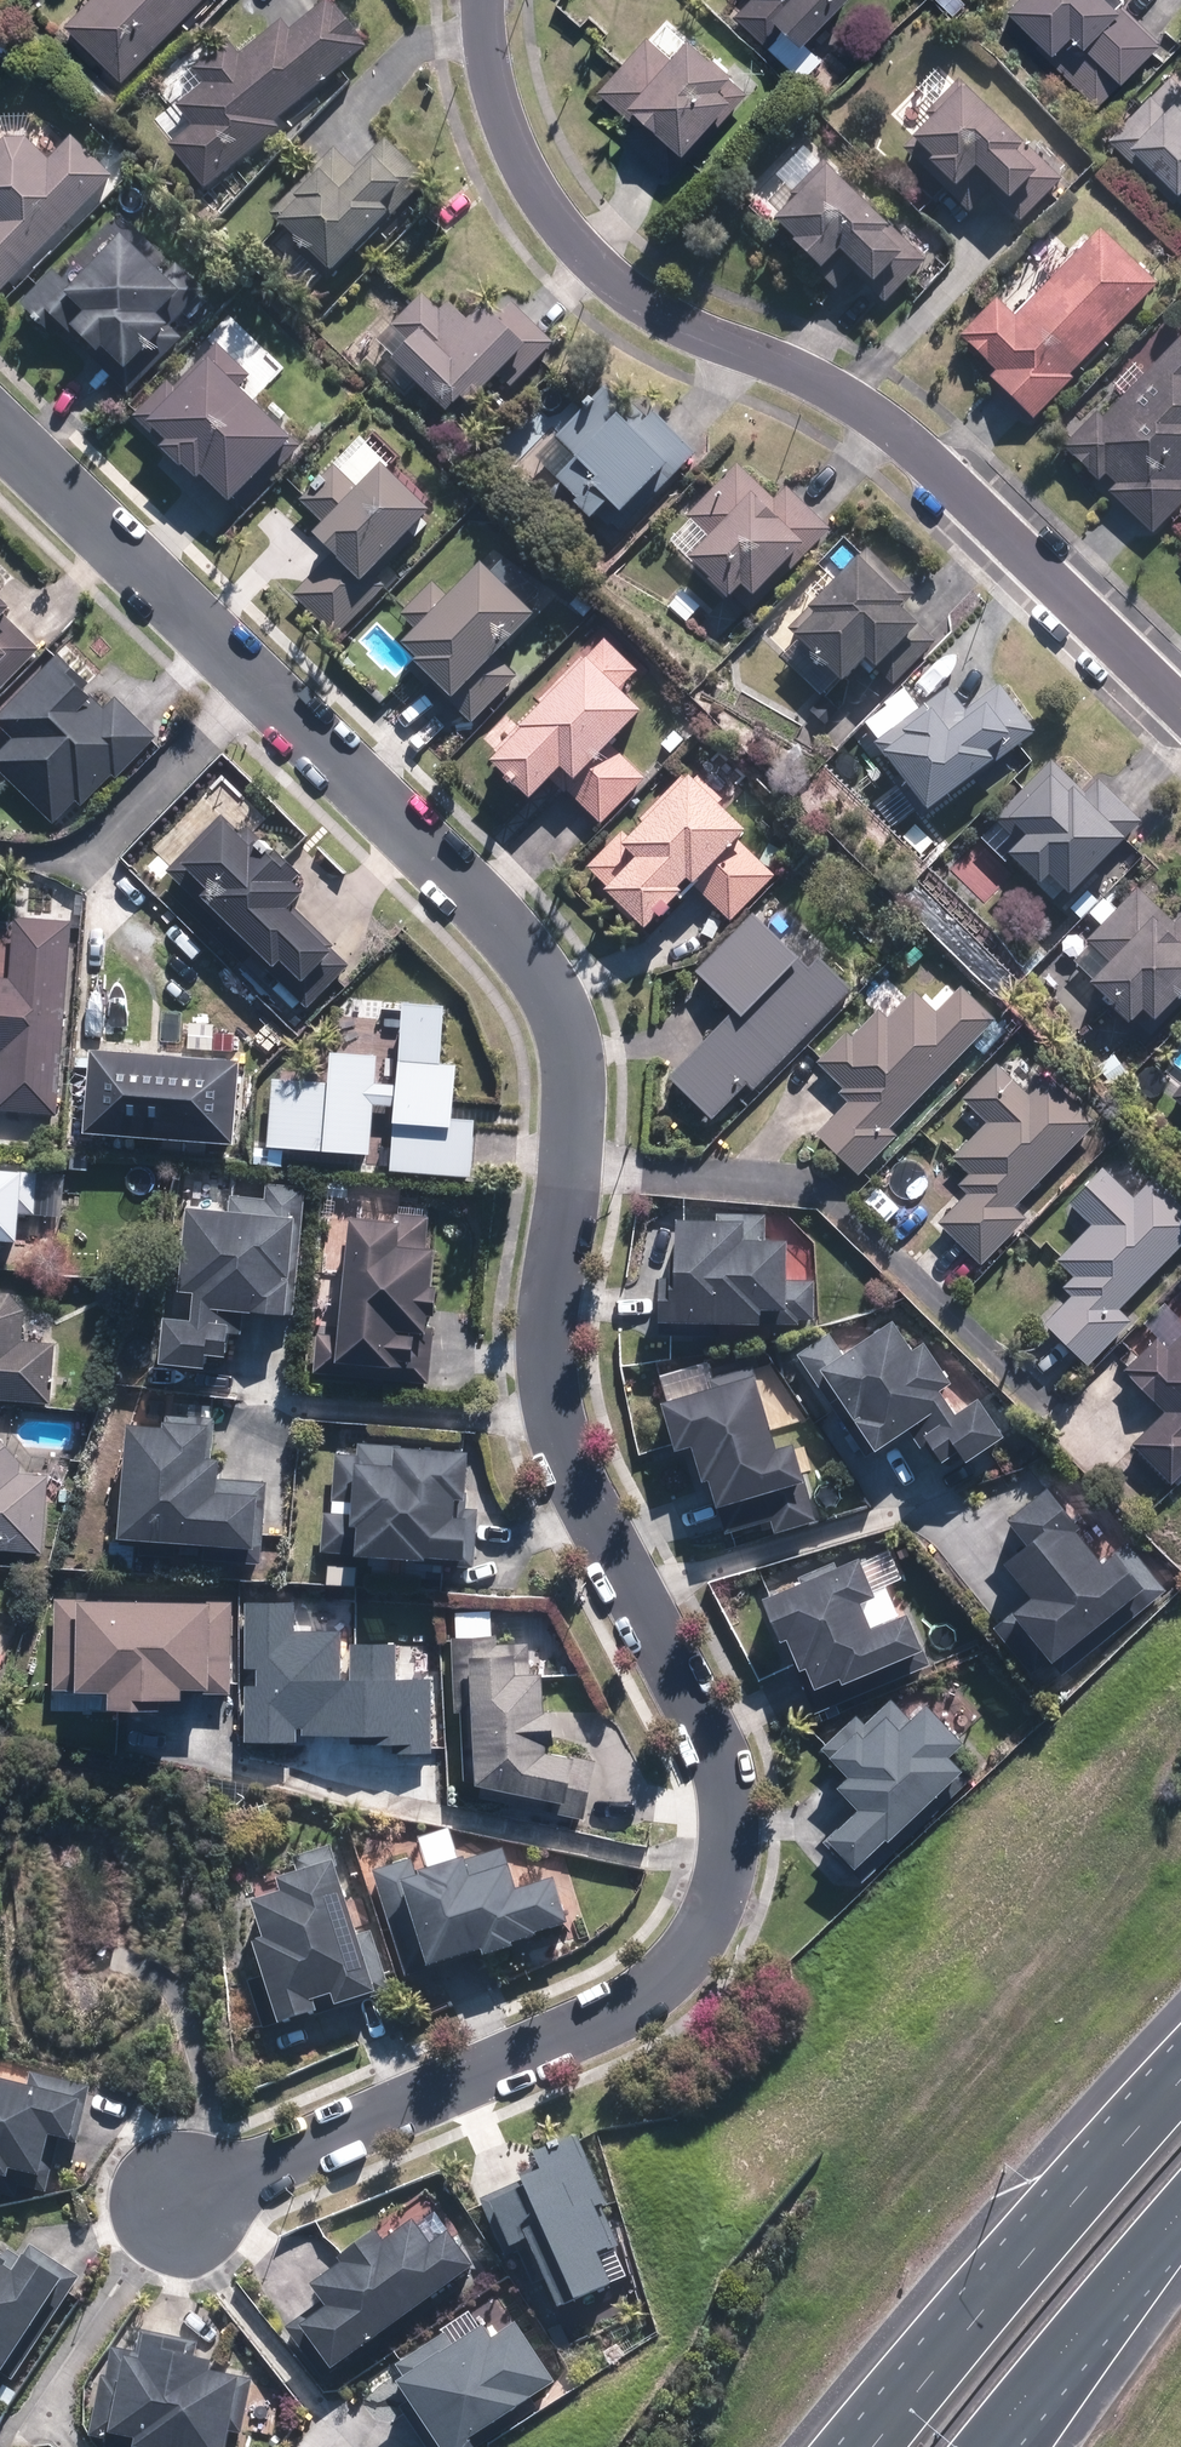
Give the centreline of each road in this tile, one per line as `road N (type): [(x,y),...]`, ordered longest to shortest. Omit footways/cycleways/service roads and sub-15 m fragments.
road 1 (residential): [(171,2206),(621,2012),(694,1959),(728,1889),(732,1784),(711,1726),(580,1485),(554,1397),(551,1320),(577,1088),(569,1039),(549,997),(520,952),(0,425)]
road 2 (residential): [(479,0),(506,125),(550,213),(627,300),(718,346),(817,380),(894,430),(1180,702)]
road 3 (motorway): [(864,2446),(1180,2076)]
road 4 (track): [(222,2184),(187,2017),(163,1979),(128,1958)]
road 5 (motorway): [(1180,2215),(1029,2394)]

